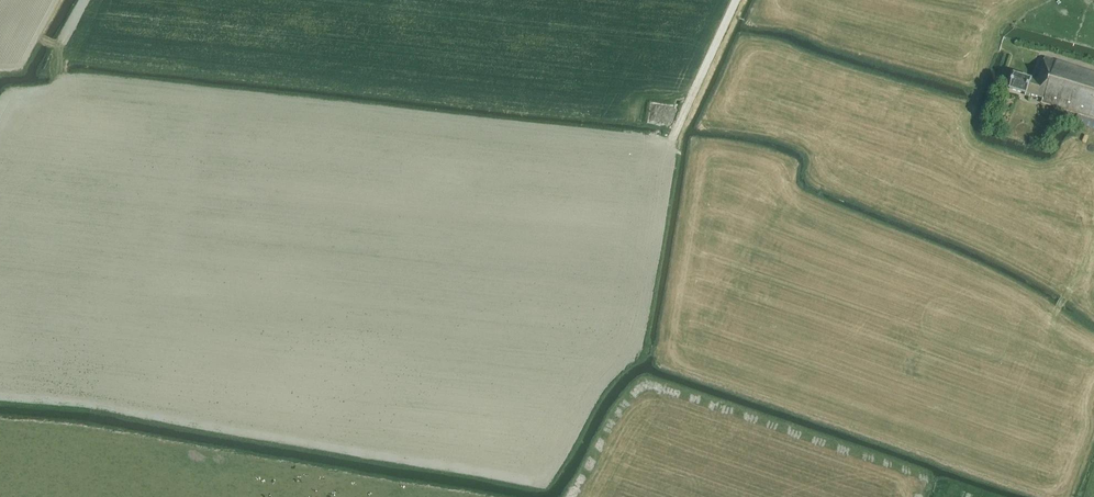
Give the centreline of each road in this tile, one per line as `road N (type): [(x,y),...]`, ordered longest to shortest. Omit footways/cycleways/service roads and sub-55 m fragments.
road 1 (track): [(673,139),(736,0)]

